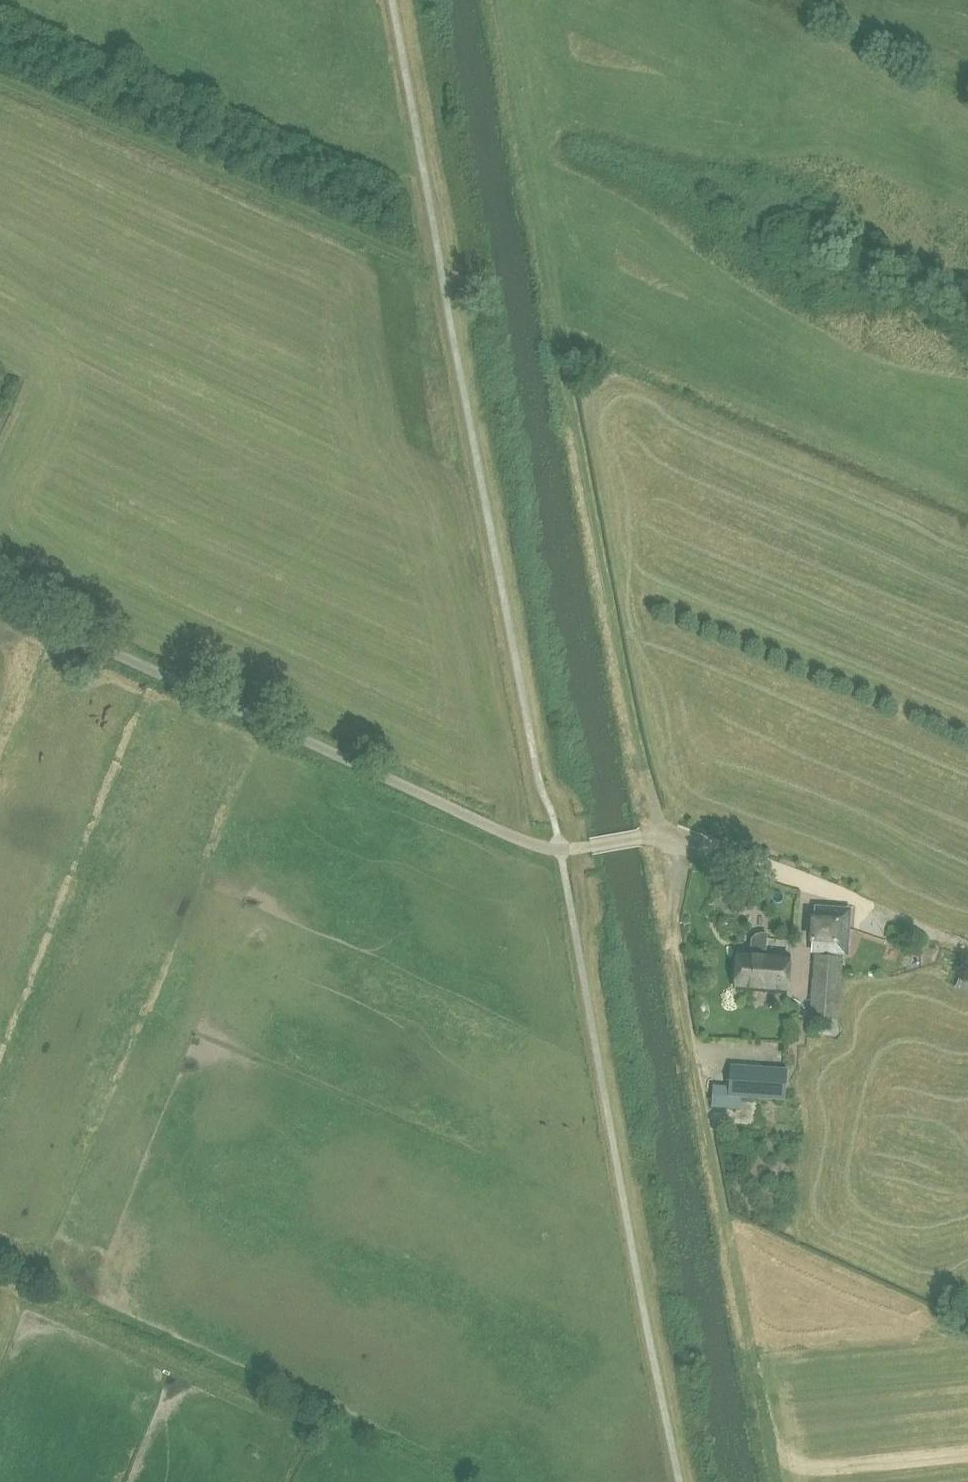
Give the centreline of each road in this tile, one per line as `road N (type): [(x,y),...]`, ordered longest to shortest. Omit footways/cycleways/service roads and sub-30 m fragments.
road 1 (unclassified): [(0,605),(534,848),(652,836)]
road 2 (unclassified): [(960,951),(715,844),(652,836)]

